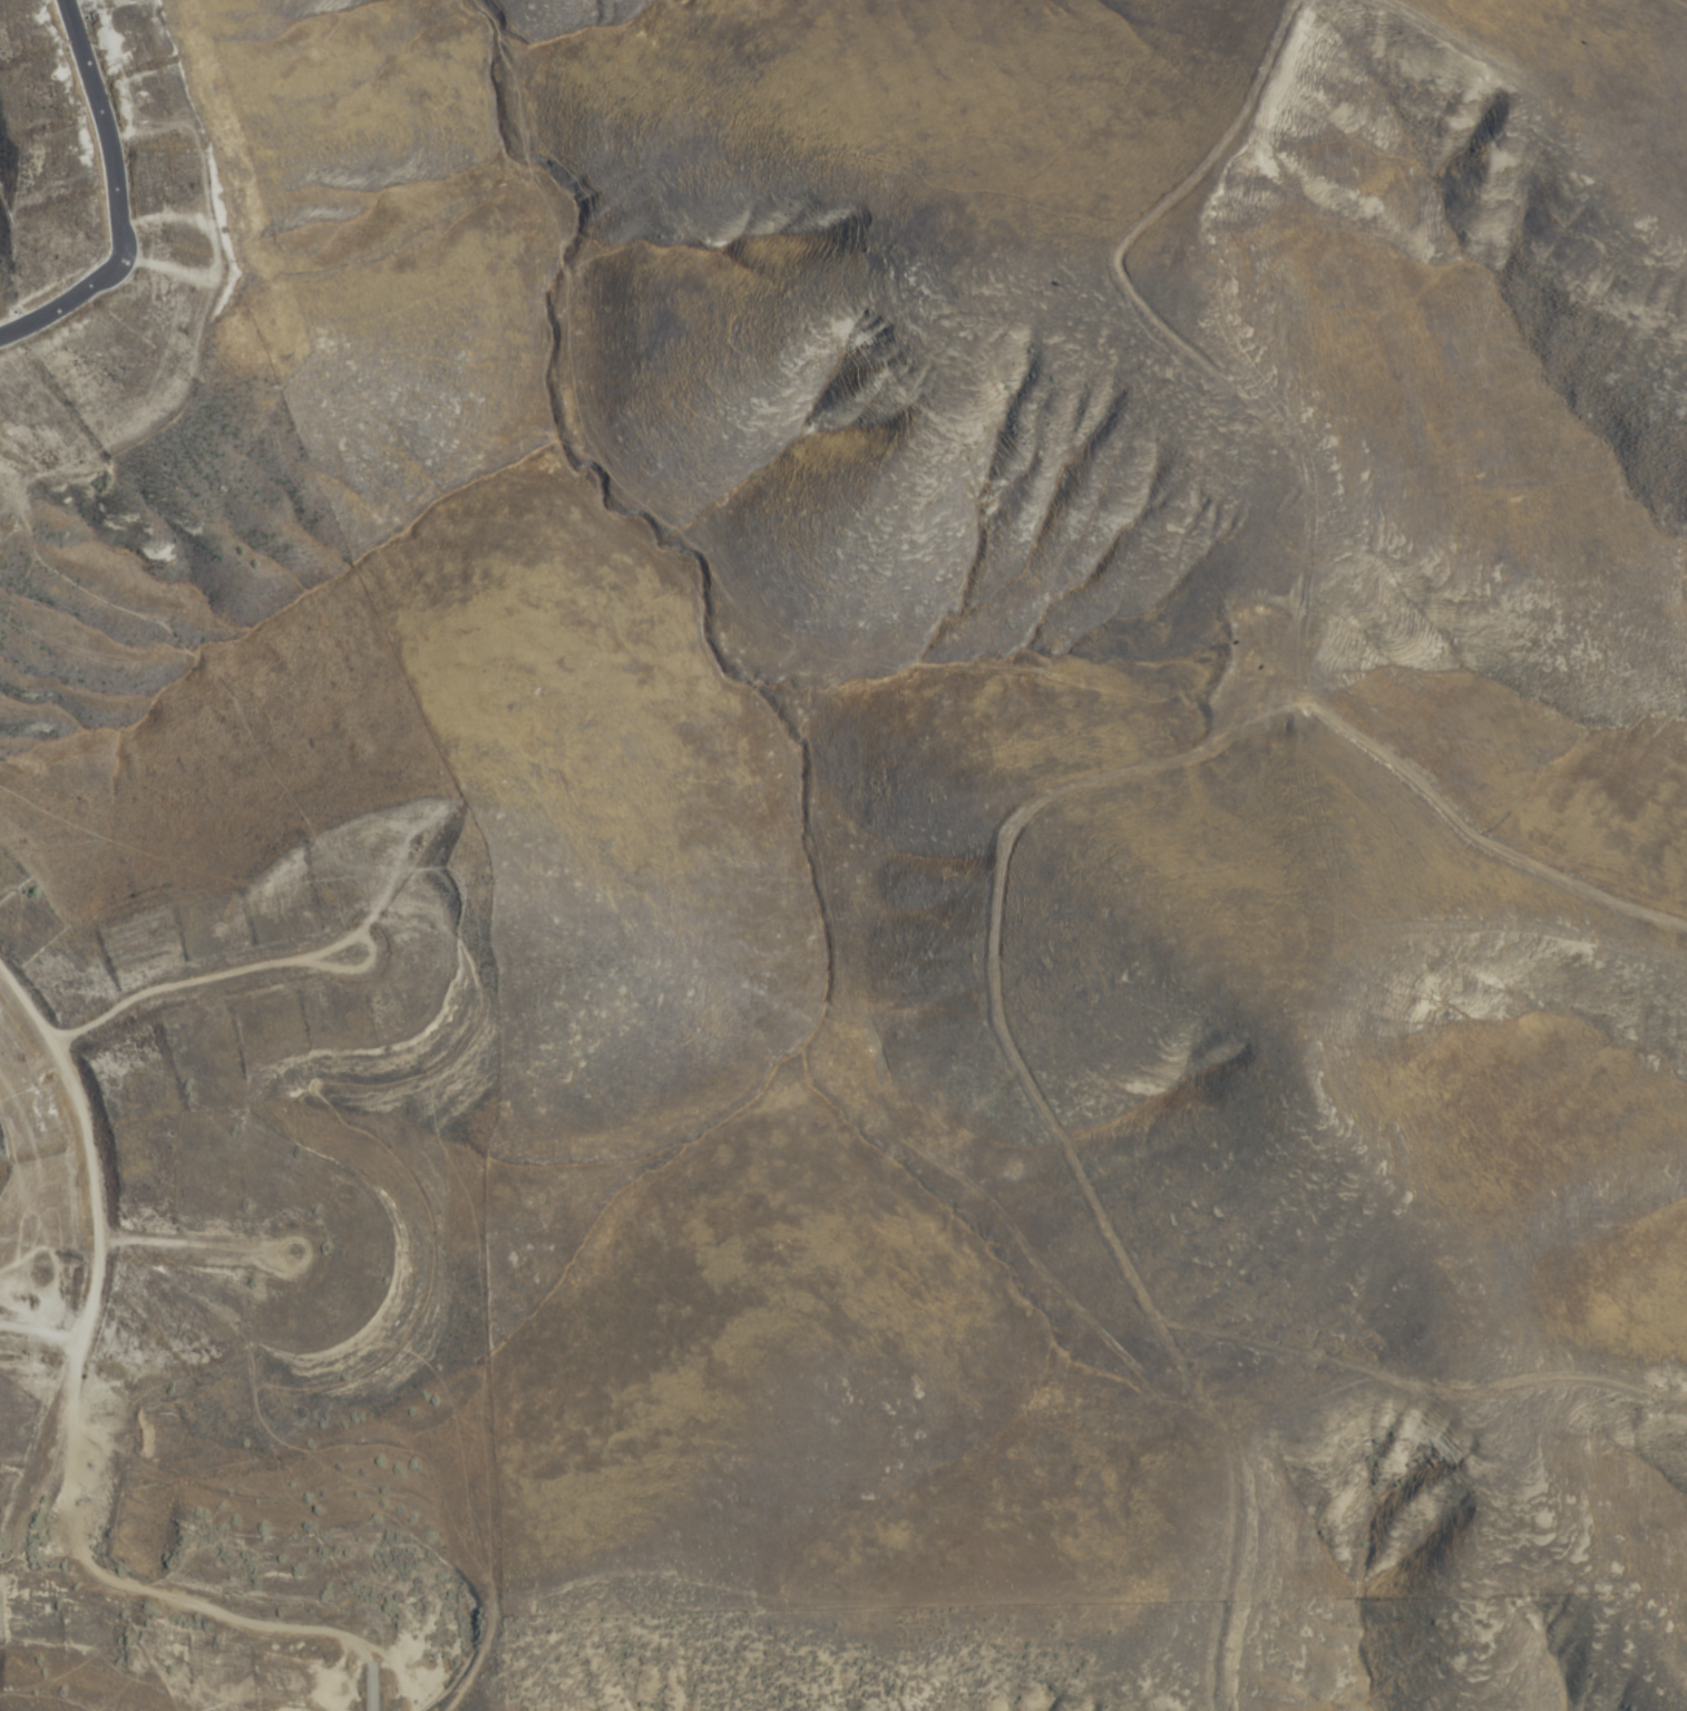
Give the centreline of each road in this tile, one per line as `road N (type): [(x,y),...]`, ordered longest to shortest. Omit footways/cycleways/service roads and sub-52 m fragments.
road 1 (track): [(2,1710),(18,1632),(20,1525),(94,1273),(107,1166),(85,1063),(20,966)]
road 2 (residential): [(0,335),(103,274),(114,255),(107,165),(56,0)]

